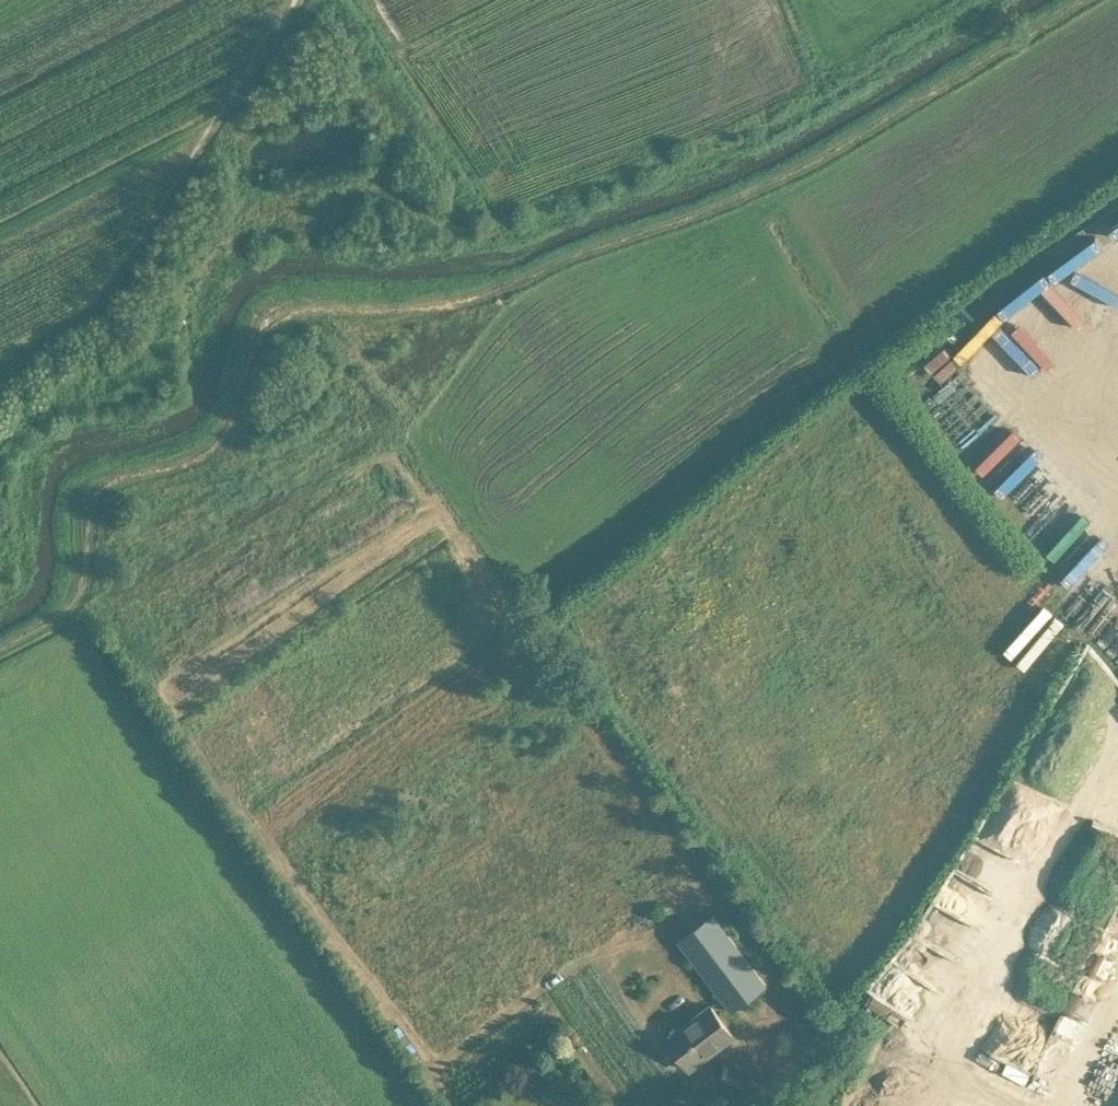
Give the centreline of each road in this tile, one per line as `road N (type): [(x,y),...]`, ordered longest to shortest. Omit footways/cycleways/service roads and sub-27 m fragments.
road 1 (unclassified): [(763,1105),(880,1000)]

